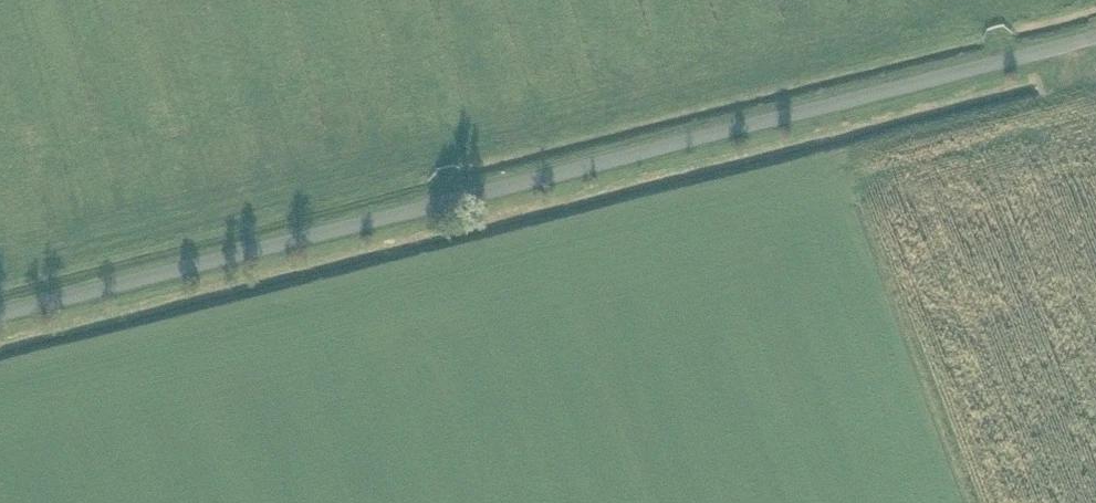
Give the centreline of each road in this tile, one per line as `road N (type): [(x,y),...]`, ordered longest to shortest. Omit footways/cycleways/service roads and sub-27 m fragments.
road 1 (unclassified): [(0,316),(1095,39)]

